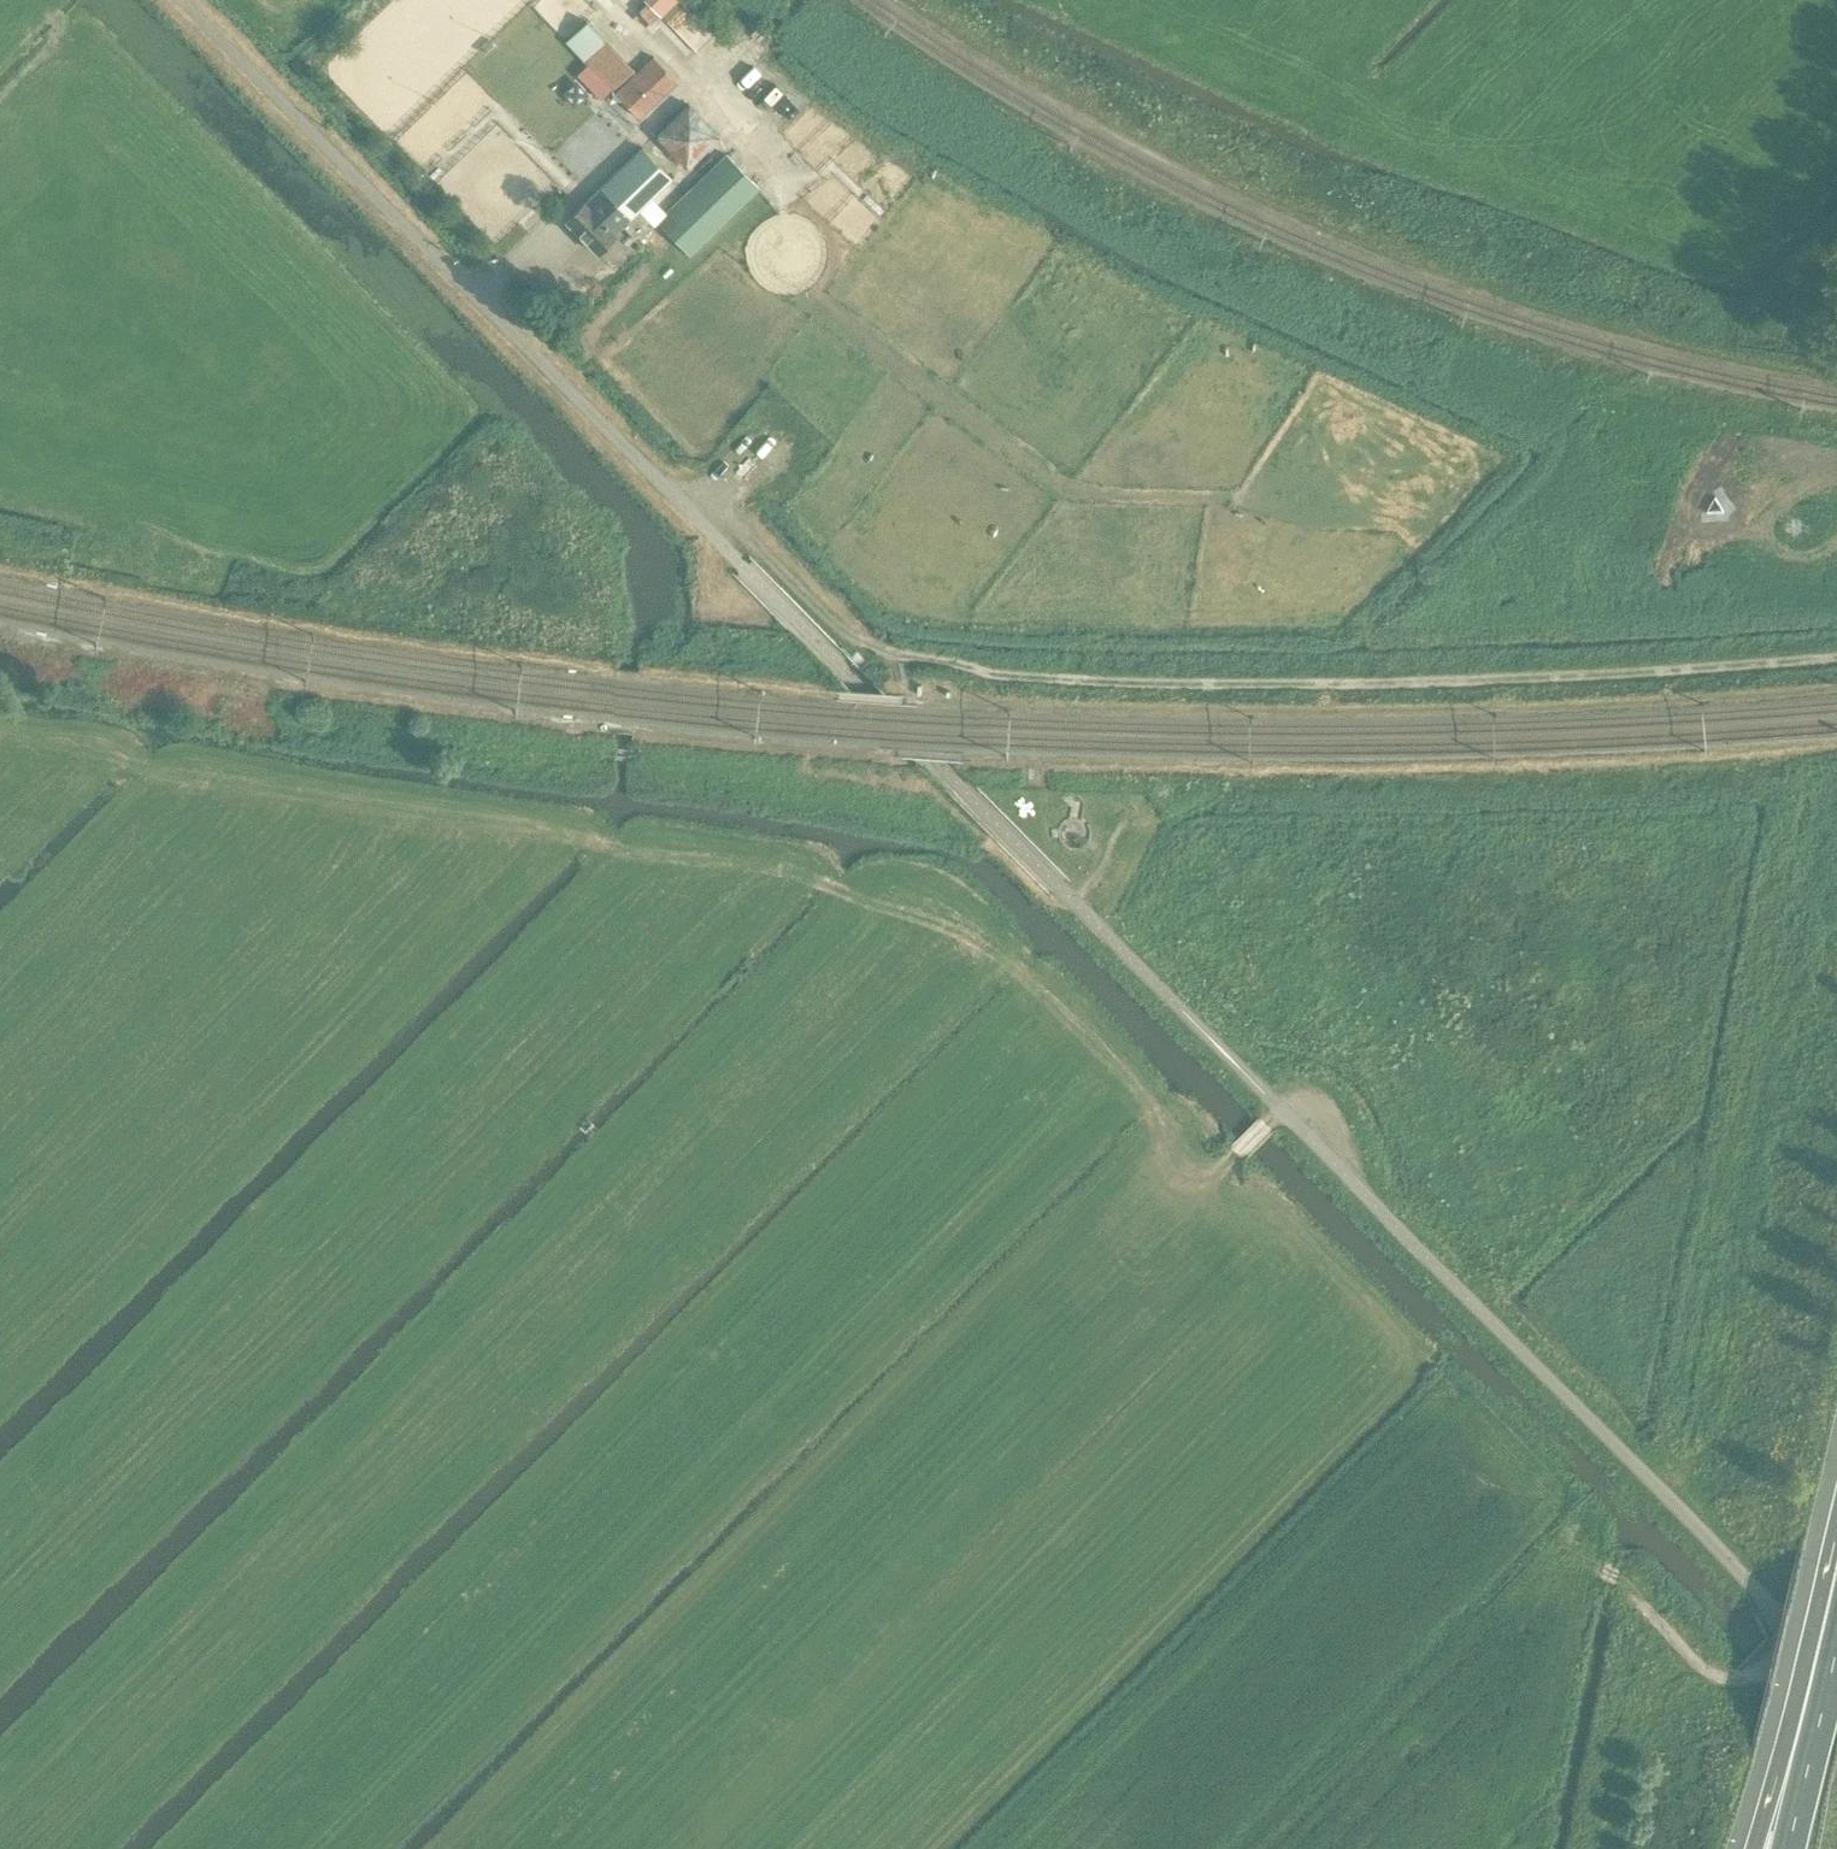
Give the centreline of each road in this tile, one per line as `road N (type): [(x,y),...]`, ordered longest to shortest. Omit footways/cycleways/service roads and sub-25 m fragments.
road 1 (track): [(1280,1110),(1236,1154),(1208,1166),(1189,1163),(1142,1089),(1006,955),(937,909),(736,859),(0,737)]
road 2 (unclassified): [(742,567),(183,0)]
road 3 (unclassified): [(1836,1672),(1280,1110)]
road 4 (track): [(1769,1603),(1775,1639),(1739,1681),(1710,1670),(1618,1578),(1533,1532)]
road 5 (motorway): [(1836,1539),(1753,1848)]
road 6 (motorway): [(1836,1647),(1789,1848)]
road 7 (track): [(793,0),(751,47),(692,79)]

